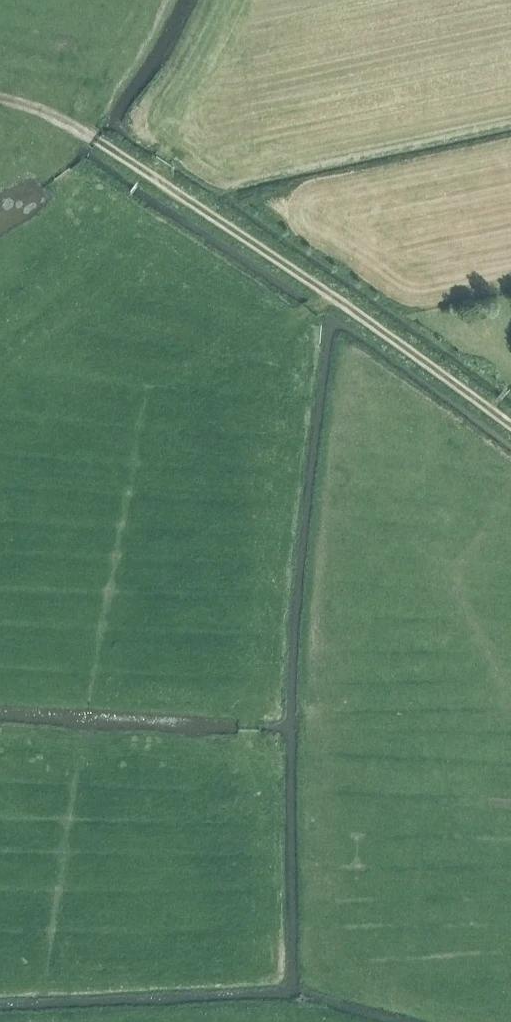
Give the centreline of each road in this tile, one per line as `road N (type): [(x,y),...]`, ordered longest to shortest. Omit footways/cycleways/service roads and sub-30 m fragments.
road 1 (track): [(96,143),(510,431)]

